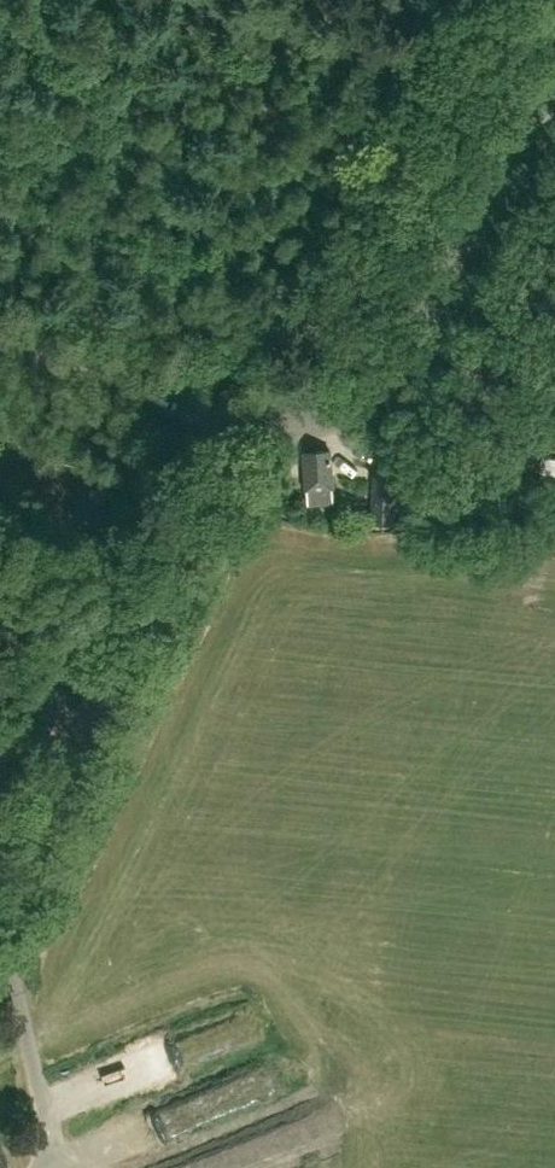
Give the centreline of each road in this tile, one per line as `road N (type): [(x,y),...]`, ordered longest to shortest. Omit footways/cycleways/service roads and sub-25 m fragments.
road 1 (unclassified): [(0,895),(47,818),(234,418)]
road 2 (tertiary): [(554,99),(527,119),(390,377),(335,414),(234,418)]
road 3 (tertiary): [(234,418),(0,340)]

